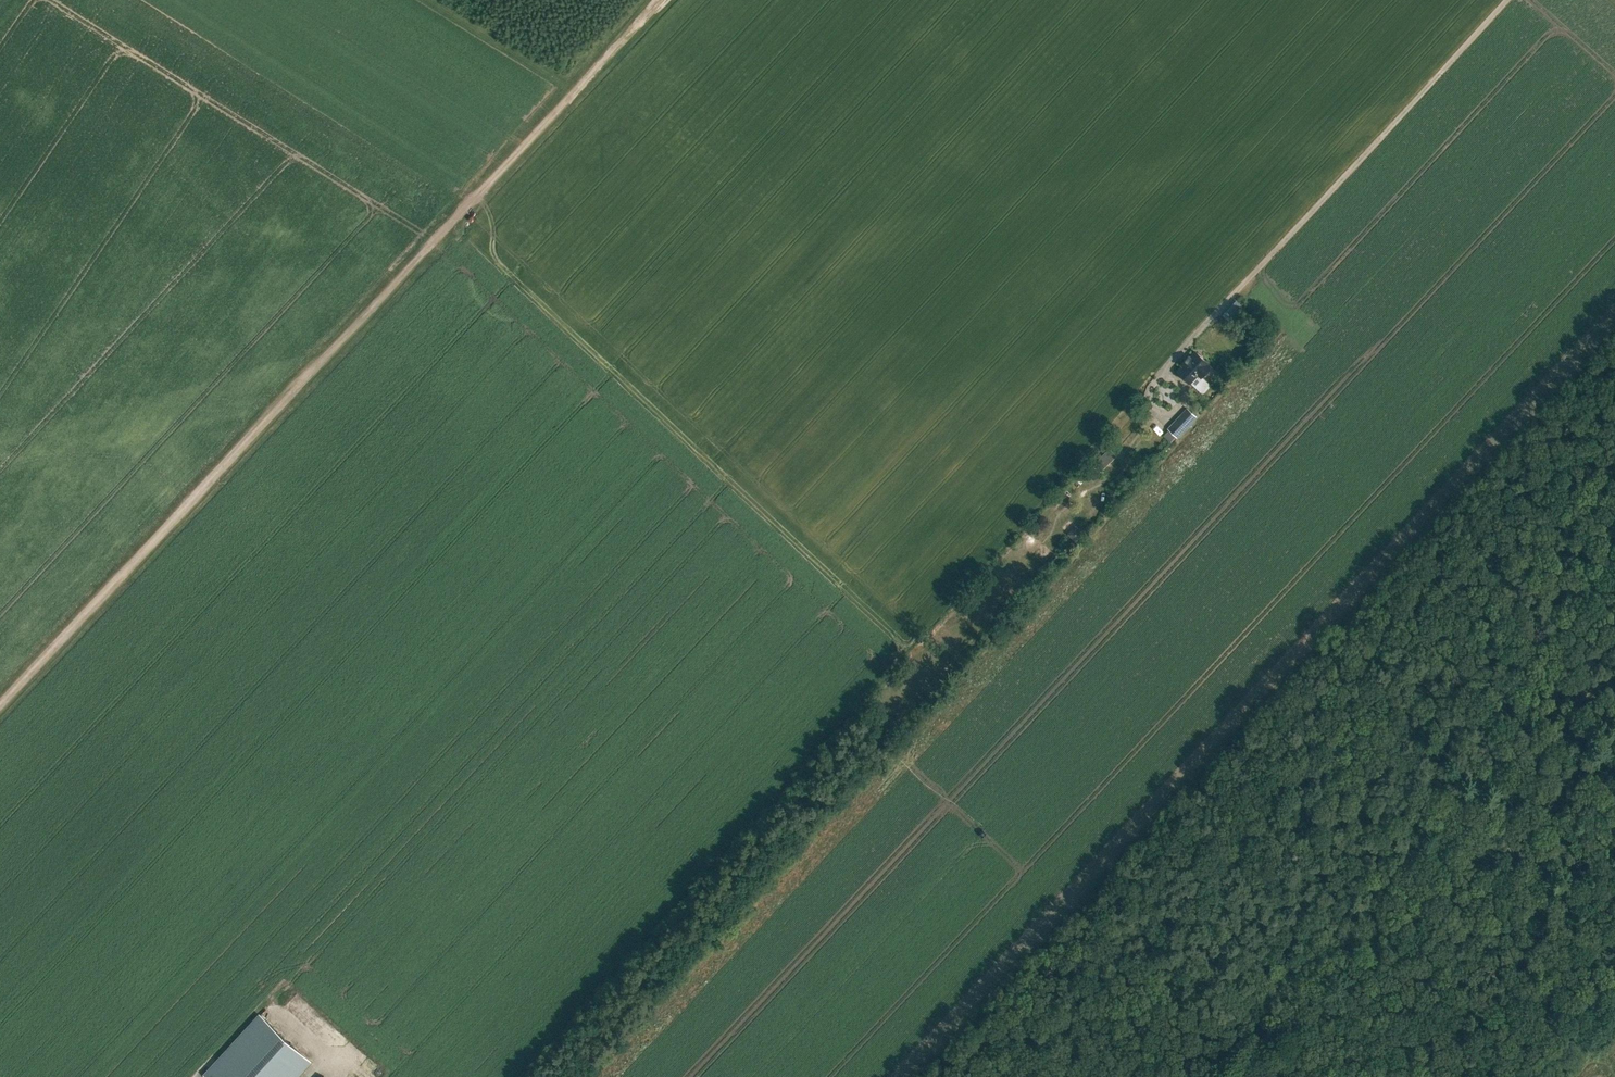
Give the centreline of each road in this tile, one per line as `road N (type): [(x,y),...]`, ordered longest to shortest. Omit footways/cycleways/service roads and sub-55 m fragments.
road 1 (track): [(0,706),(657,0)]
road 2 (track): [(1239,1071),(1614,667)]
road 3 (track): [(1506,0),(1167,369)]

